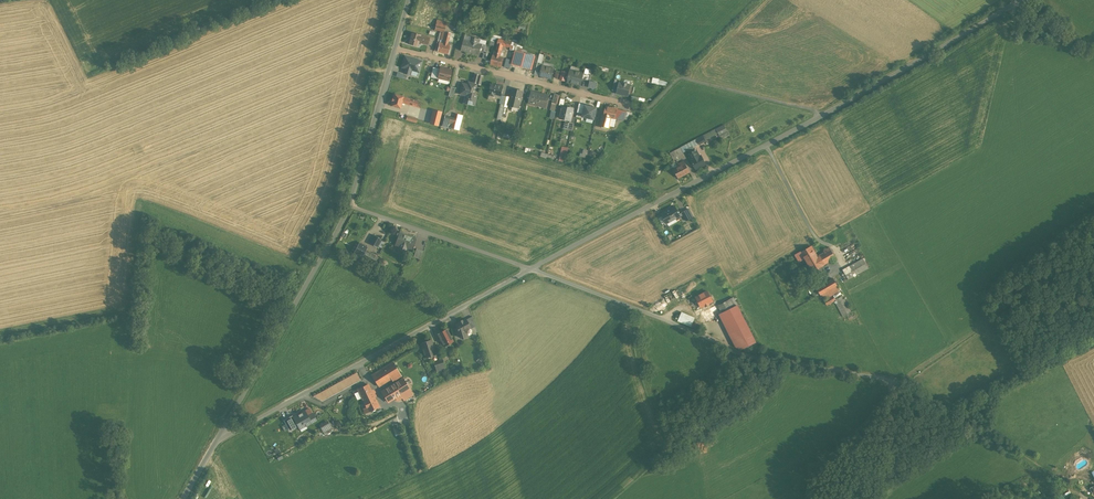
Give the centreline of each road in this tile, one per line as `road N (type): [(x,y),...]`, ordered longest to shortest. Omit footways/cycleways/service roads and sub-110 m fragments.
road 1 (unclassified): [(1018,0),(826,114),(531,268)]
road 2 (unclassified): [(531,268),(736,352),(893,383),(815,474),(806,498)]
road 3 (unclassified): [(219,433),(531,268)]
road 4 (residential): [(219,433),(348,204)]
road 5 (residential): [(631,103),(395,48)]
road 6 (track): [(1093,250),(893,383)]
road 7 (track): [(1087,498),(913,386),(893,383)]
road 8 (track): [(826,114),(680,76),(649,108),(631,103)]
road 9 (unclassified): [(531,268),(348,204)]
road 10 (residential): [(348,204),(395,48)]

